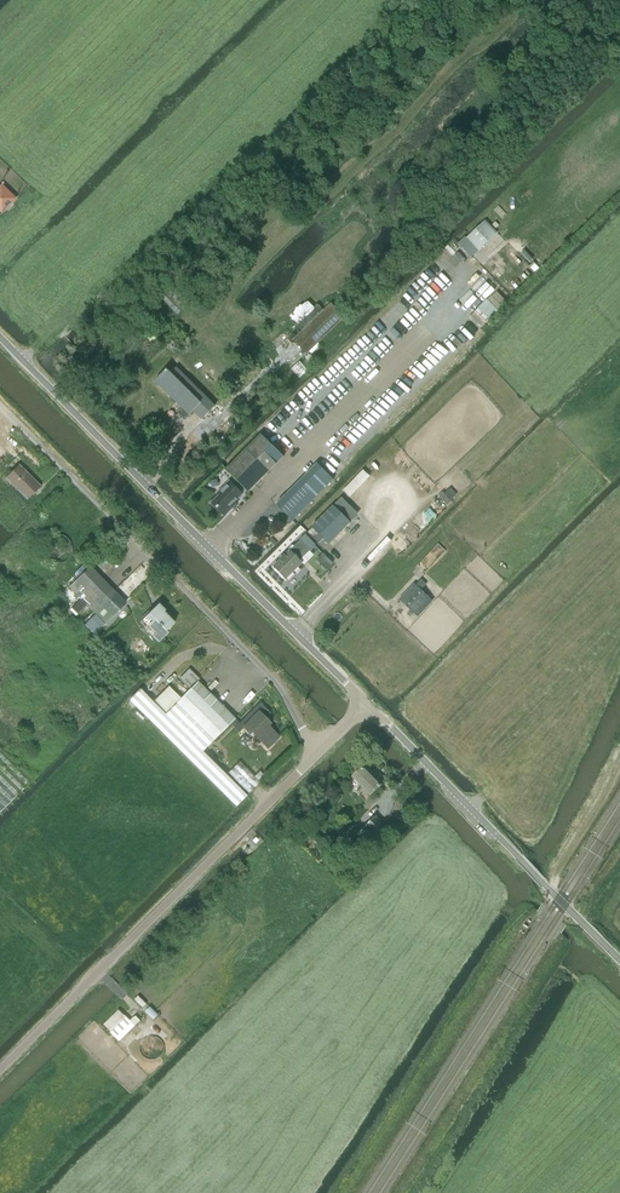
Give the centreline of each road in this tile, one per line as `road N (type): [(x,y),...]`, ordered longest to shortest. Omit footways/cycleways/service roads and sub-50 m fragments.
road 1 (unclassified): [(367,704),(0,336)]
road 2 (unclassified): [(319,751),(280,685),(0,405)]
road 3 (unclassified): [(0,1068),(319,751)]
road 4 (unclassified): [(619,960),(367,704)]

